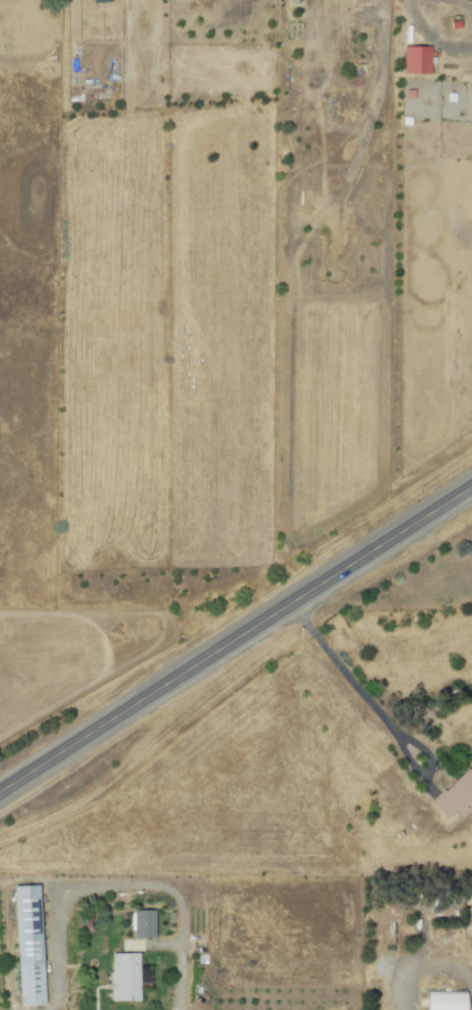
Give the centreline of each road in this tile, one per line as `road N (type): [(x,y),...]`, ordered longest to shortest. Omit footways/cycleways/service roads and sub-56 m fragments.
road 1 (primary): [(0,793),(471,487)]

